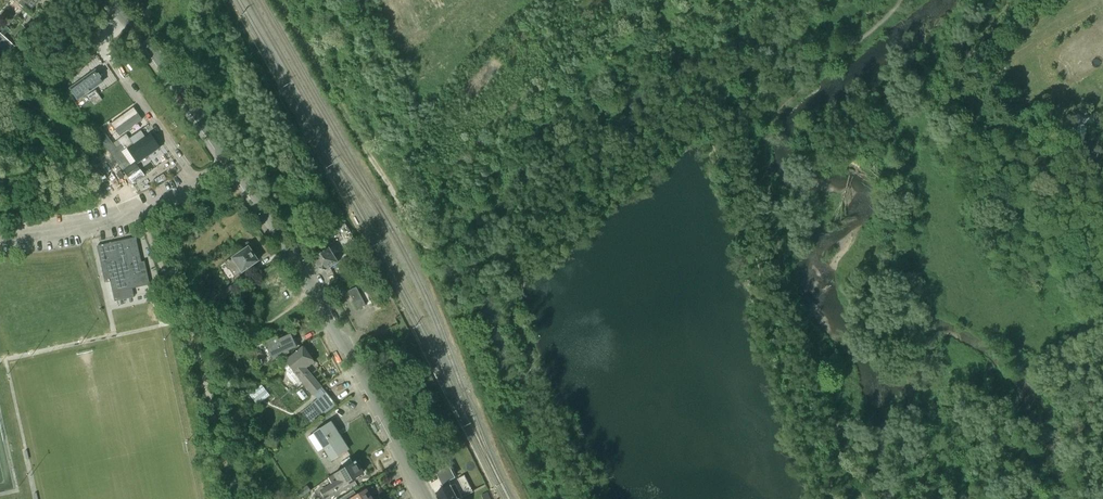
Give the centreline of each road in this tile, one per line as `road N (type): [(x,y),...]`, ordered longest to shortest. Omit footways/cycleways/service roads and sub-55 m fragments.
road 1 (tertiary): [(425,498),(286,241),(110,0)]
road 2 (track): [(141,213),(191,332),(233,498)]
road 3 (track): [(105,224),(89,157),(29,104),(0,93)]

